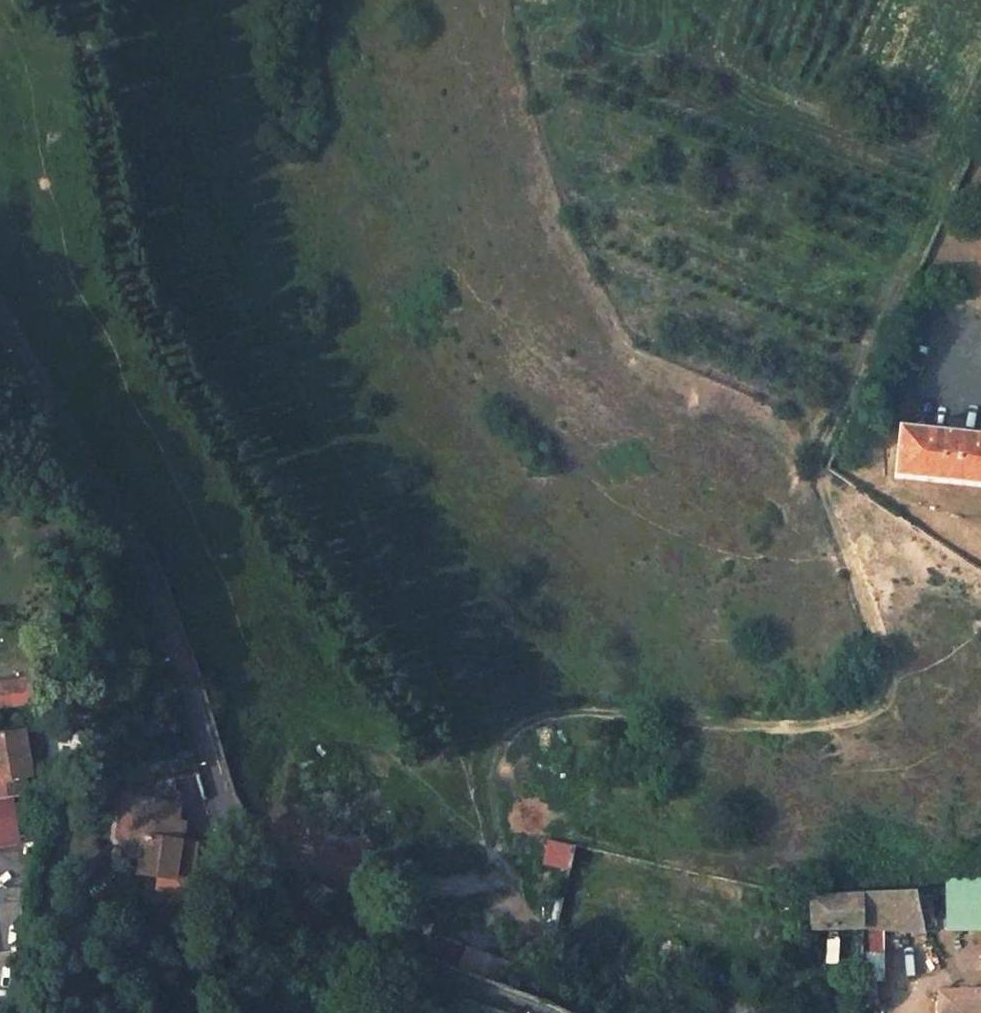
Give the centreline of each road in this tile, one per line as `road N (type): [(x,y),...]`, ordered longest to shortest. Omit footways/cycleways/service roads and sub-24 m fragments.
road 1 (unclassified): [(539,1012),(370,952),(295,915),(232,826),(96,468),(0,299)]

